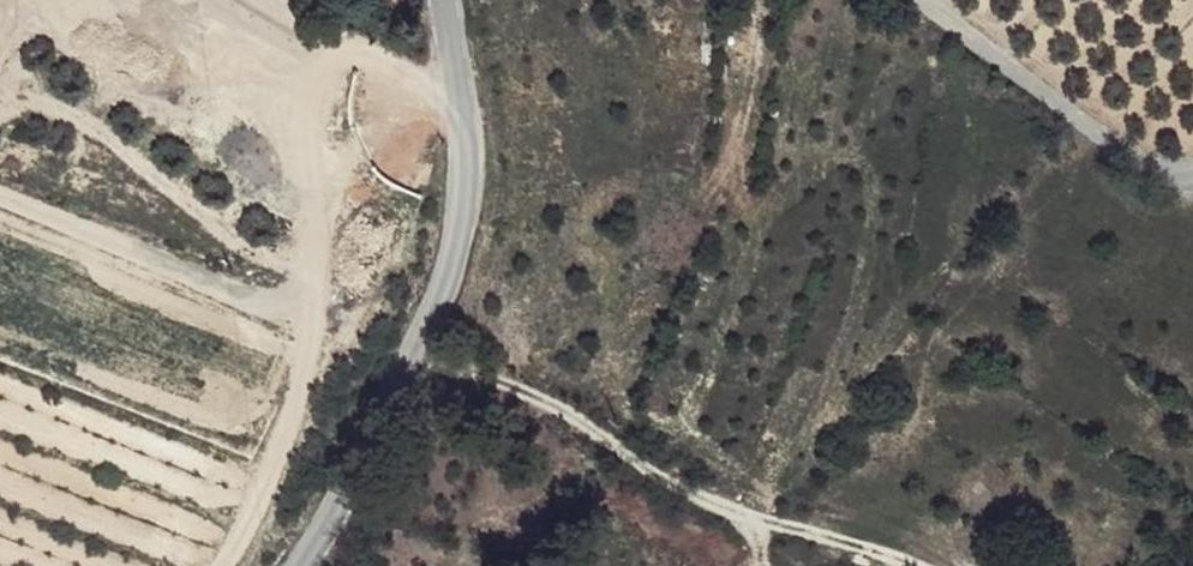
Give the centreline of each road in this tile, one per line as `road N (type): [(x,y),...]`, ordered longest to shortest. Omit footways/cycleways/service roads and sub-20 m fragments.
road 1 (residential): [(880,565),(699,503),(422,342)]
road 2 (tertiary): [(440,0),(458,135),(458,206),(446,275),(422,342)]
road 3 (residential): [(926,0),(1096,125),(1192,153)]
road 4 (tertiary): [(422,342),(320,544),(301,565)]
road 5 (track): [(266,0),(418,87),(450,74)]

